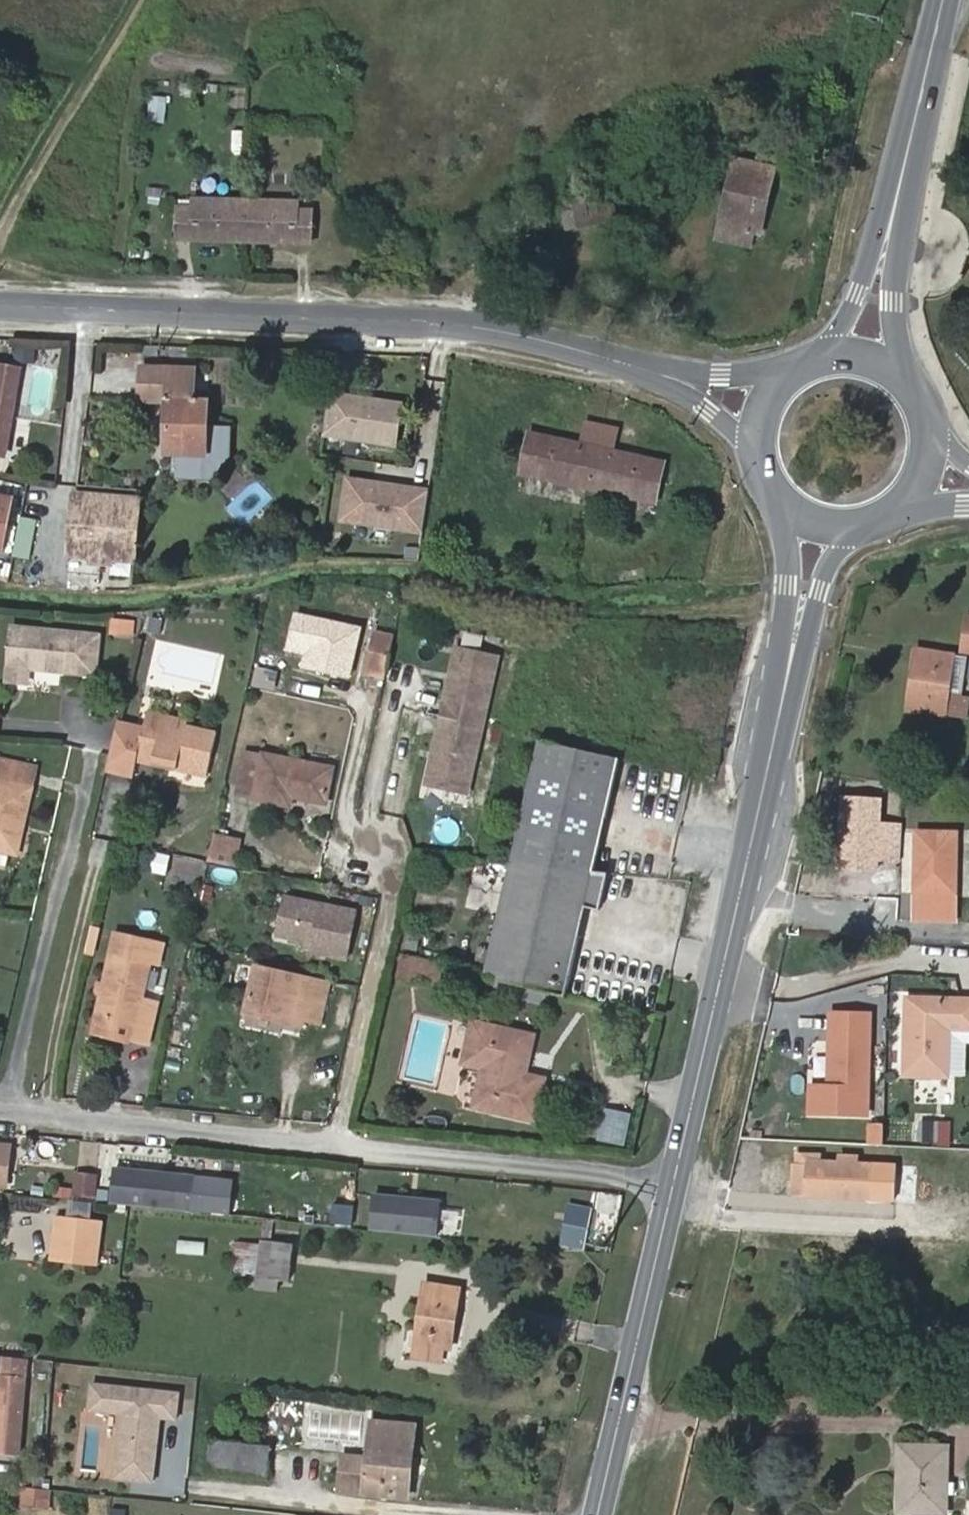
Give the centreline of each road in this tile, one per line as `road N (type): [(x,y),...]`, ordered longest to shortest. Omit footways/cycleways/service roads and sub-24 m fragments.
road 1 (residential): [(0,1114),(677,1183)]
road 2 (tertiary): [(672,375),(485,325),(0,306)]
road 3 (secondary): [(677,1183),(823,530)]
road 4 (secondary): [(862,354),(946,0)]
road 5 (secondary): [(599,1514),(677,1183)]
road 6 (track): [(118,0),(0,196)]
road 7 (secondary): [(753,441),(772,498),(823,530)]

